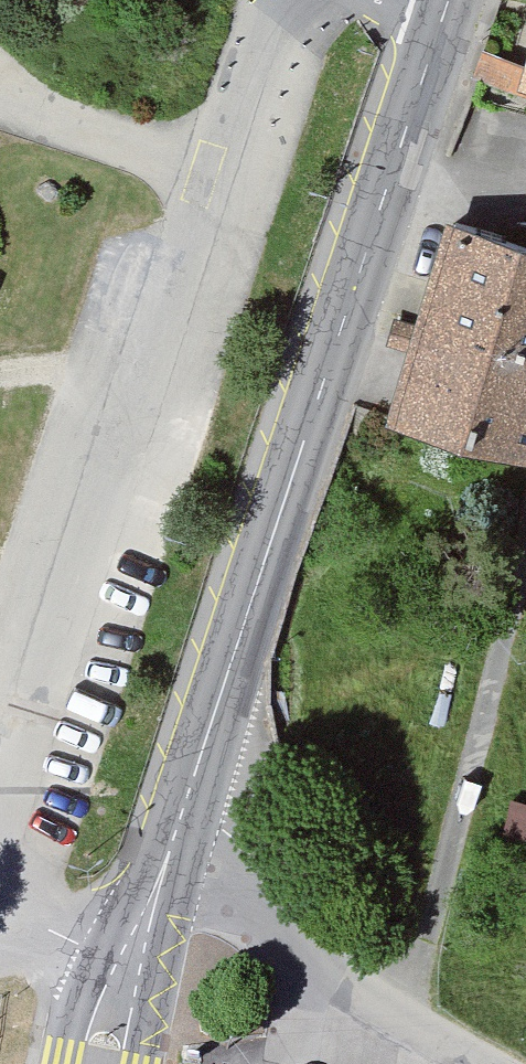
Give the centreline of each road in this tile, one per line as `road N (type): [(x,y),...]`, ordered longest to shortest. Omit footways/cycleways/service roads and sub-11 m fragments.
road 1 (tertiary): [(160,881),(454,0)]
road 2 (unclassified): [(478,1063),(160,881)]
road 3 (unclassified): [(0,949),(47,940),(131,960)]
road 4 (tertiary): [(131,960),(76,1016),(60,1063)]

